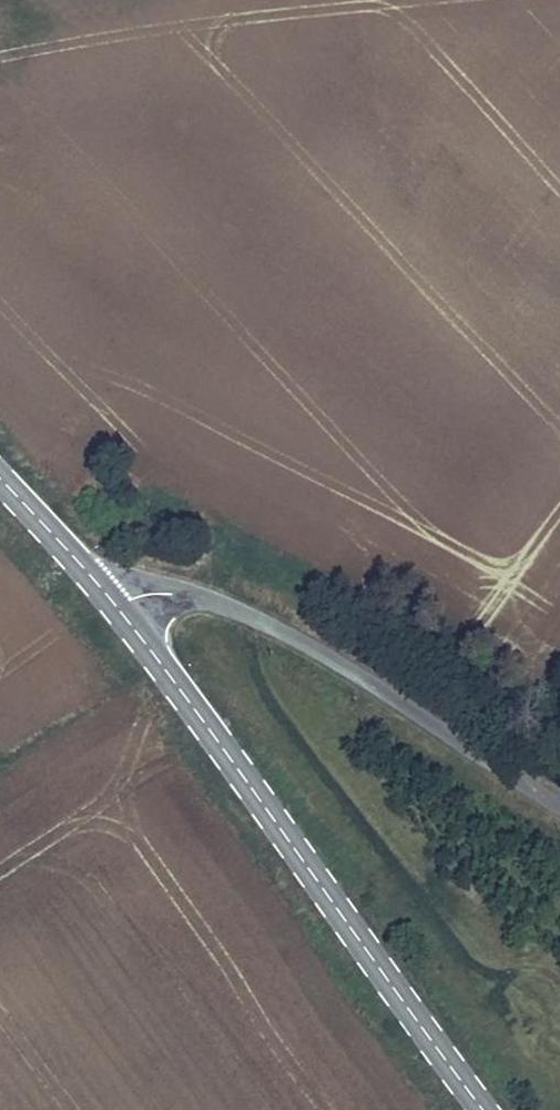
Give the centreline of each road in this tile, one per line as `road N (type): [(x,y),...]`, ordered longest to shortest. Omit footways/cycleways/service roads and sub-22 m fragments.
road 1 (secondary): [(123,608),(486,1109)]
road 2 (residential): [(123,608),(155,592),(210,598),(283,625),(559,804)]
road 3 (secondary): [(0,476),(123,608)]

